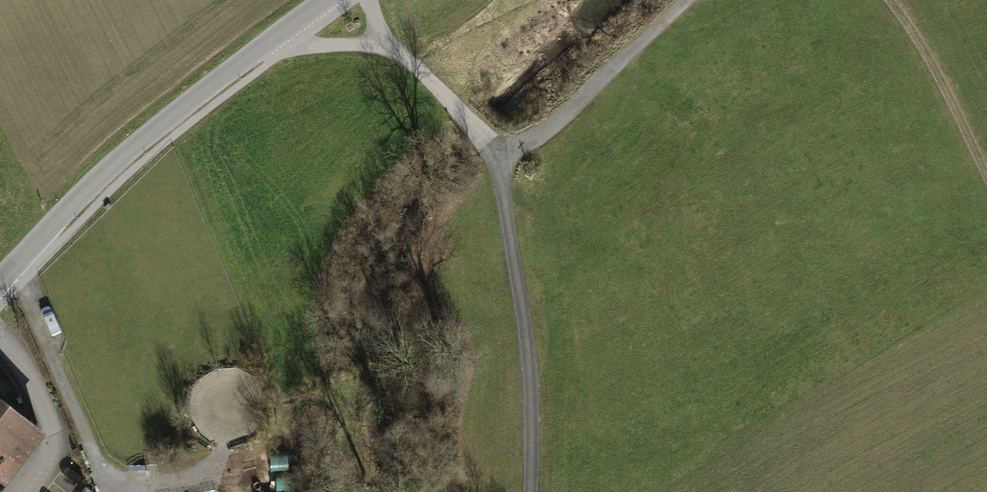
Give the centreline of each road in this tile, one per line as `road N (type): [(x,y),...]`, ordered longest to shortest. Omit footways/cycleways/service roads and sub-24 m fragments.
road 1 (track): [(534,491),(523,275),(491,154),(409,59),(389,48),(270,41)]
road 2 (tertiary): [(0,302),(109,175),(326,0)]
road 3 (track): [(491,154),(520,147),(686,0)]
road 4 (track): [(892,0),(986,169)]

